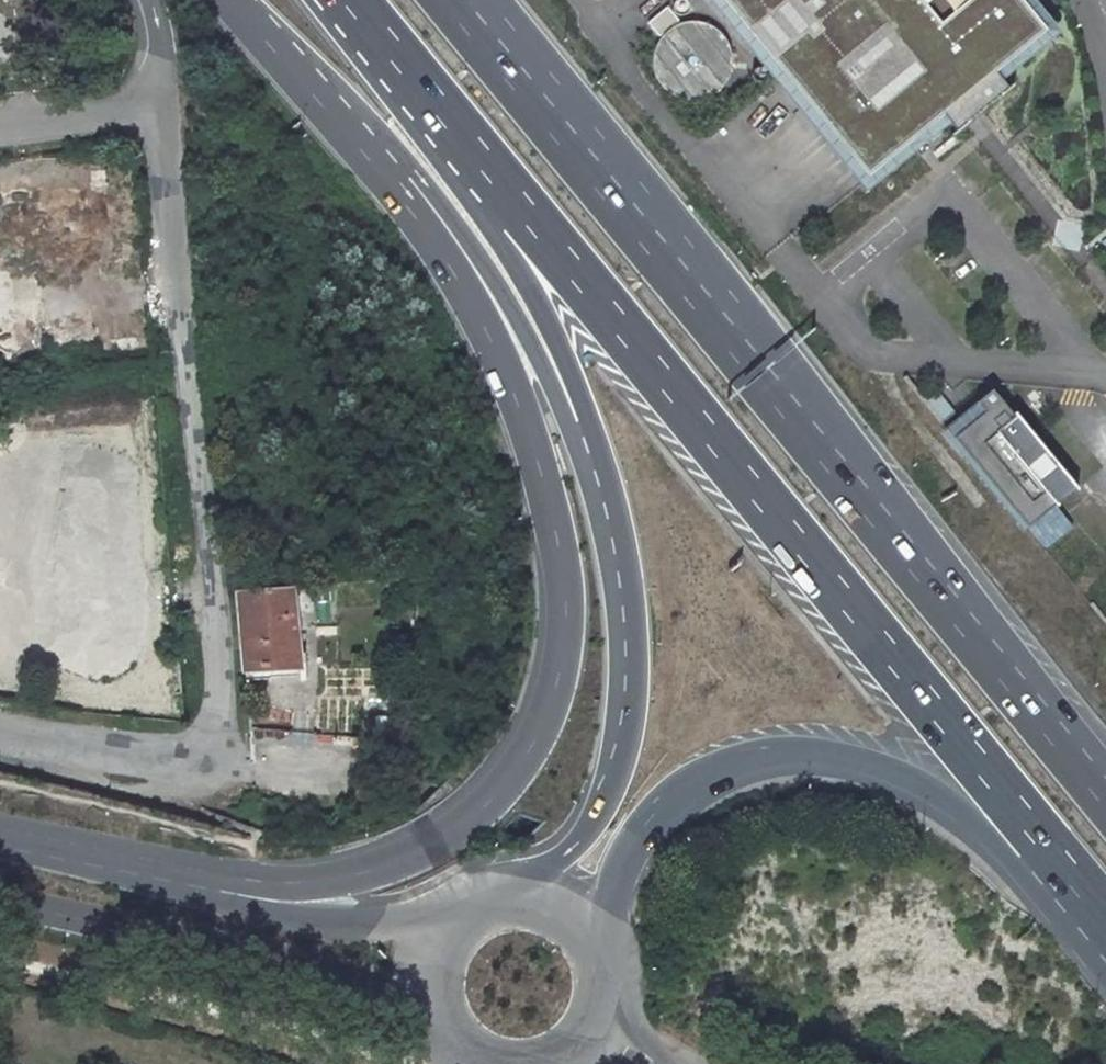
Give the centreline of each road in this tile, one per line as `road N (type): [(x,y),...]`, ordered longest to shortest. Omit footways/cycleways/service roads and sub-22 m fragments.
road 1 (primary): [(371,164),(451,270),(538,468),(564,585),(561,660),(548,715),(484,808),(425,850),(372,871),(291,884),(149,870)]
road 2 (trunk): [(1105,782),(459,0)]
road 3 (trunk): [(521,212),(1047,851)]
road 4 (residential): [(166,124),(233,781)]
road 5 (trunk): [(597,947),(635,836),(656,812),(710,772),(774,753),(871,762),(1047,851)]
road 6 (trunk): [(576,425),(614,554),(624,617),(623,732),(614,775),(586,832),(513,898)]
road 7 (primary): [(0,902),(430,996)]
road 8 (trunk): [(371,164),(409,181),(447,219),(576,425)]
road 9 (primary): [(467,914),(359,931),(260,920),(204,902),(149,870)]
road 10 (trunk): [(348,0),(521,212)]
road 11 (residential): [(233,781),(0,733)]
road 12 (trunk): [(521,212),(527,283),(553,342),(576,425)]
road 13 (trunk): [(231,0),(371,164)]
road 14 (residential): [(421,787),(233,781)]
road 15 (residential): [(166,124),(0,136)]
road 16 (primary): [(149,870),(0,841)]
road 17 (trunk): [(150,0),(166,124)]

